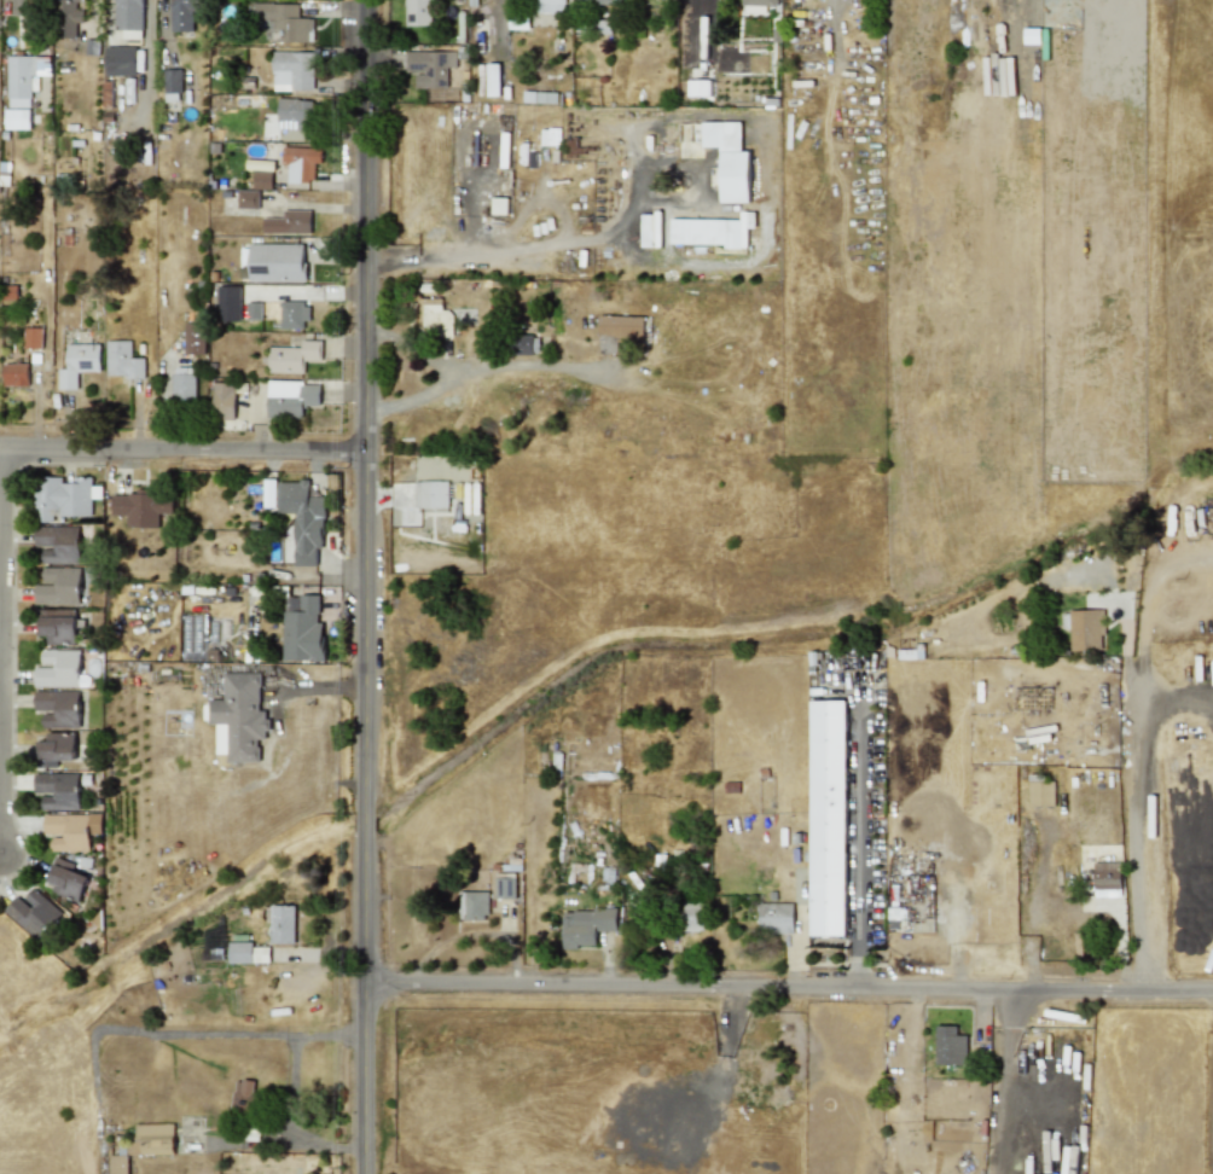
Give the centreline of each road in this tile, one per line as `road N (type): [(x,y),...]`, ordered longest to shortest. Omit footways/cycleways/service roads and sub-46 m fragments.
road 1 (tertiary): [(364,1173),(364,0)]
road 2 (residential): [(364,982),(1212,992)]
road 3 (residential): [(1144,992),(1144,611),(1151,580),(1174,564),(1212,559)]
road 4 (residential): [(0,446),(364,452)]
road 5 (residential): [(0,661),(2,850)]

